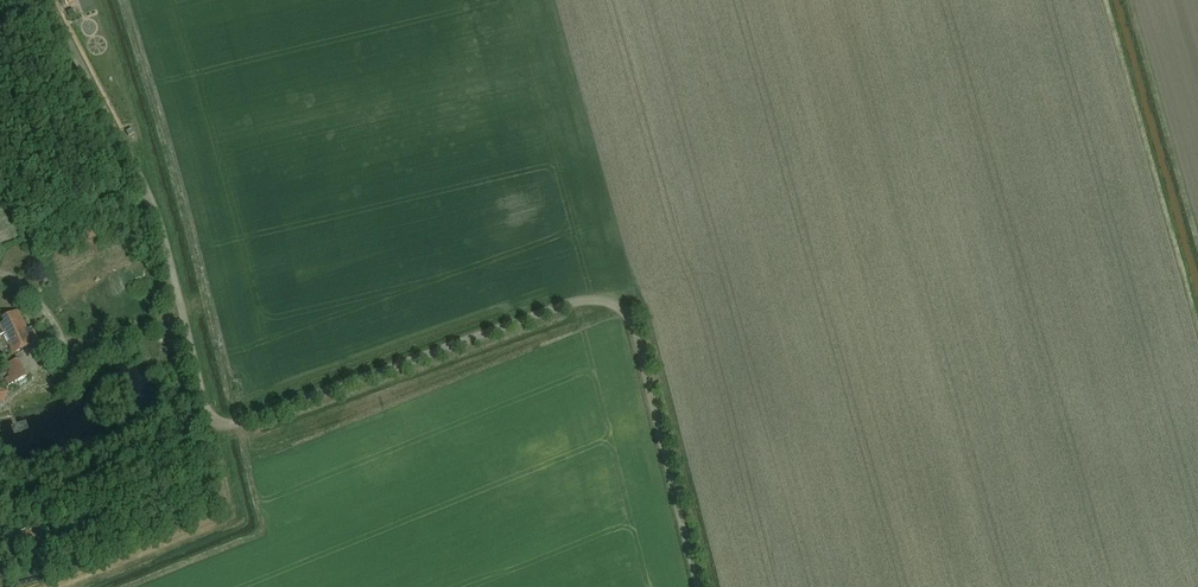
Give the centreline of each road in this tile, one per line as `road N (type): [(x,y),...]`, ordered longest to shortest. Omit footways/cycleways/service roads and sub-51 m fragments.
road 1 (track): [(700,586),(634,321),(618,304),(585,302),(236,425),(213,422),(162,233),(43,0)]

